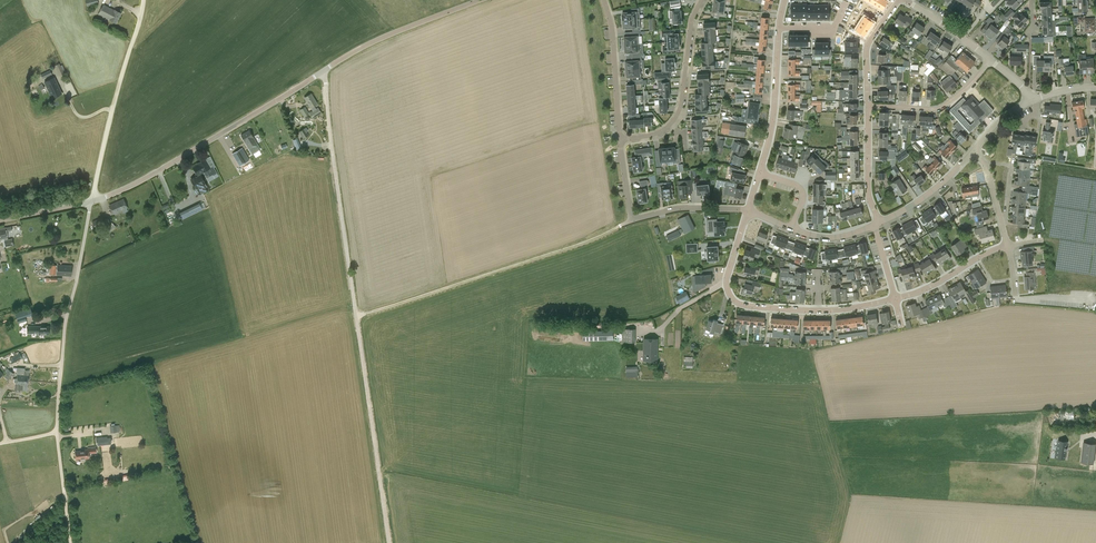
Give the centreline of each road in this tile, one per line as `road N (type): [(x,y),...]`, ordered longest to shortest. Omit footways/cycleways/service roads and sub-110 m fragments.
road 1 (unclassified): [(389,542),(322,71)]
road 2 (track): [(356,317),(621,225)]
road 3 (unclassified): [(61,468),(64,329),(91,202)]
road 4 (tertiary): [(91,202),(159,171),(322,71)]
road 5 (track): [(91,202),(143,0)]
road 6 (residential): [(818,310),(748,306),(730,295),(728,274),(748,211)]
road 7 (tertiary): [(480,0),(377,40),(322,71)]
road 8 (residential): [(760,173),(779,28)]
road 9 (residential): [(868,105),(939,108),(990,60)]
road 10 (residential): [(619,140),(604,0)]
road 11 (residential): [(701,0),(671,124)]
road 12 (residential): [(1008,246),(895,298)]
road 13 (residential): [(879,221),(934,190),(974,150)]

